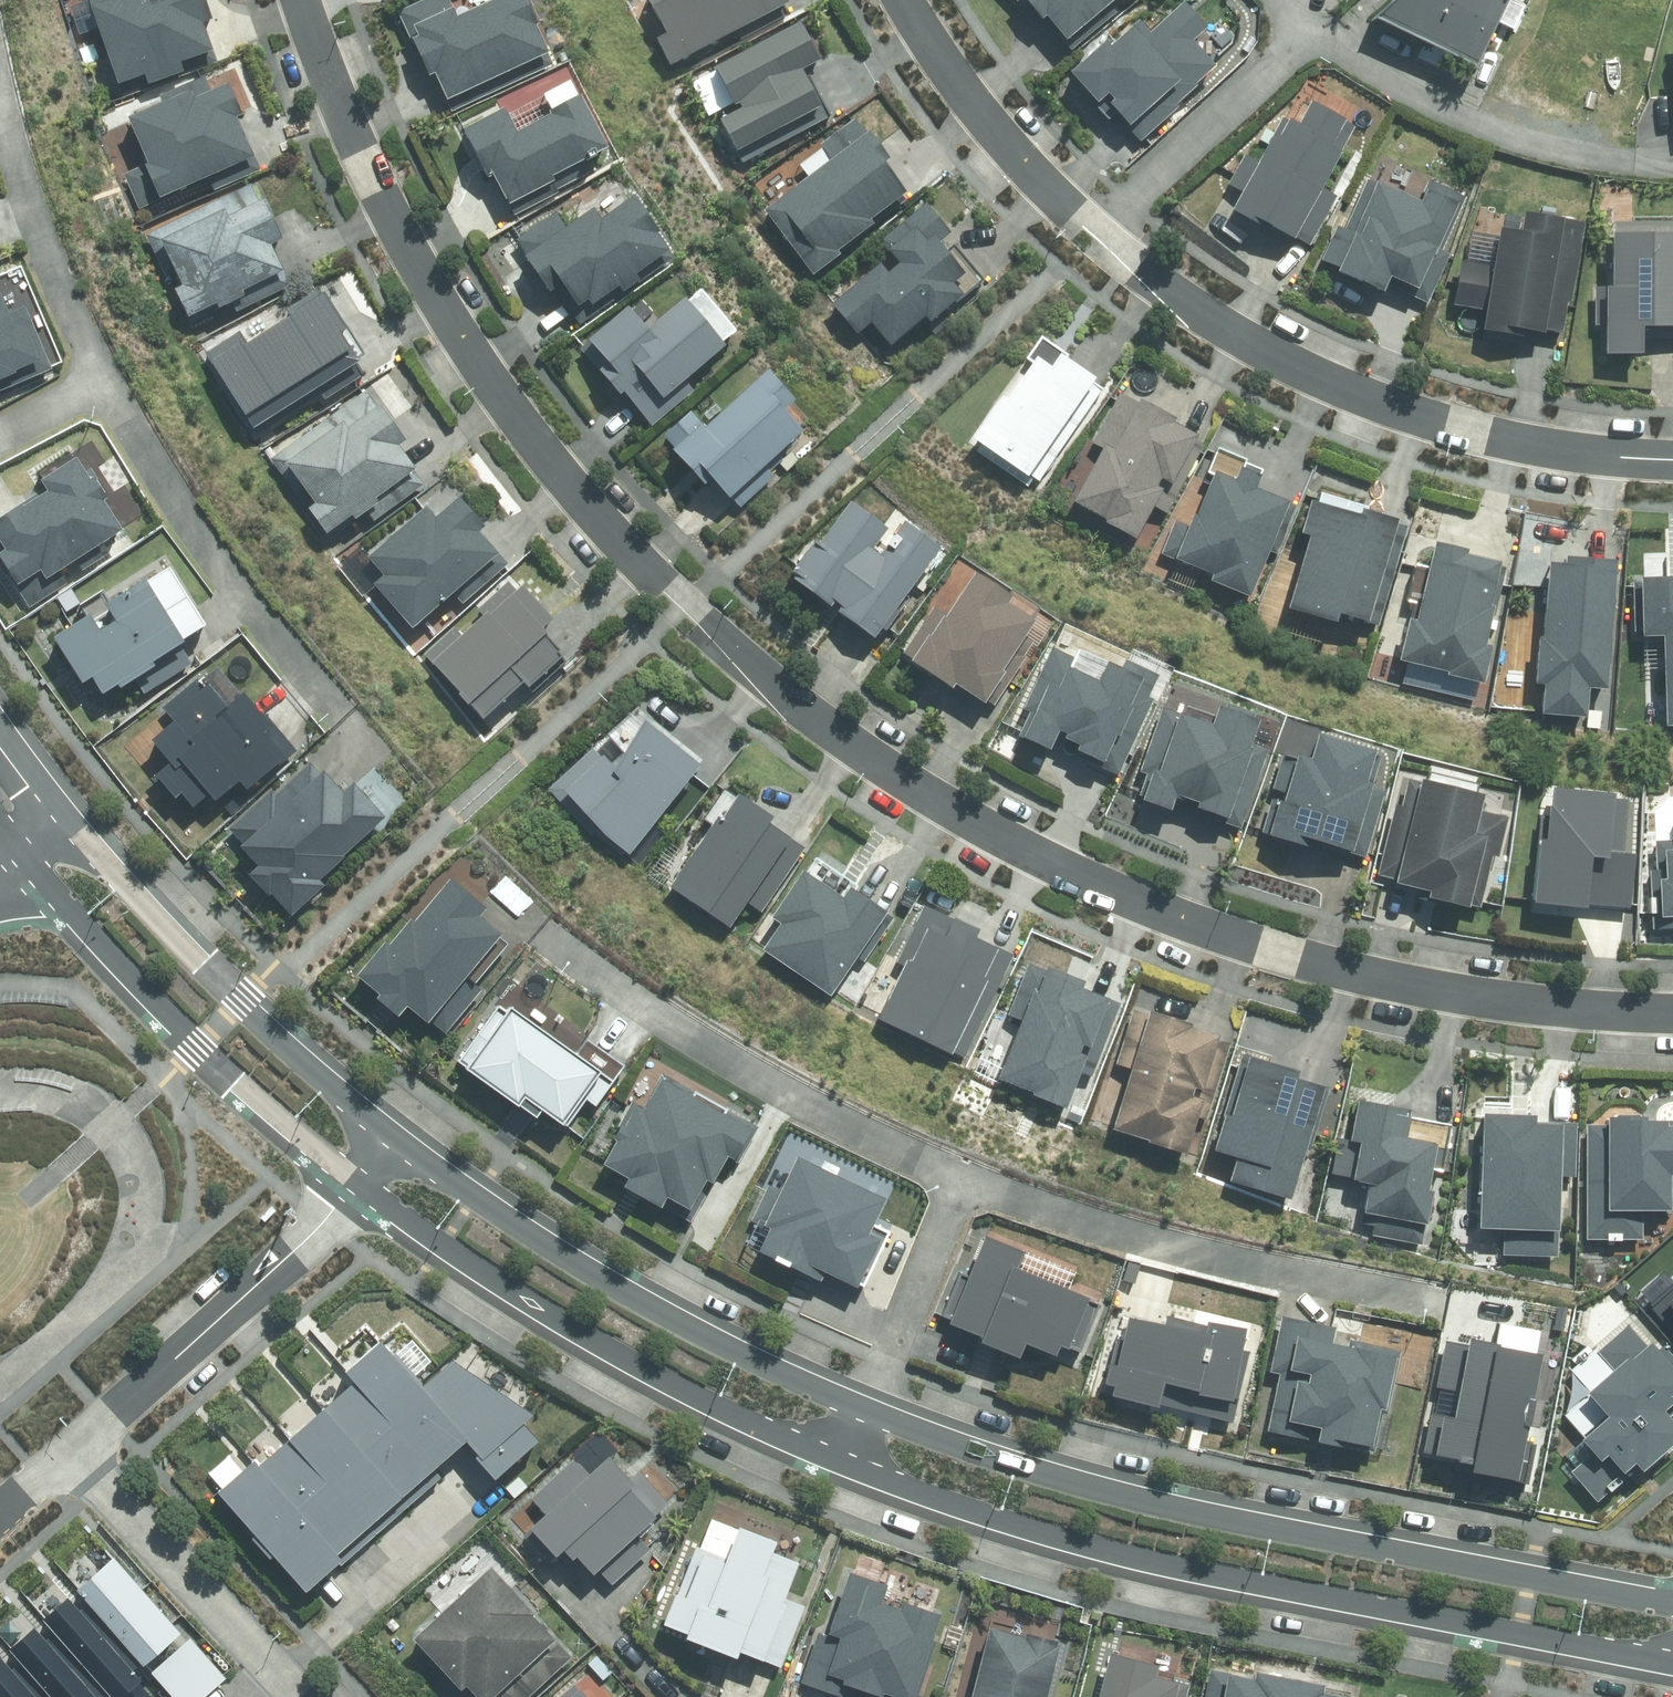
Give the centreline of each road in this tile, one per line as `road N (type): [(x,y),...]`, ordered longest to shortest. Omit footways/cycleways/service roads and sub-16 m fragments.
road 1 (residential): [(301,0),(409,252),(577,494),(813,713),(891,771),(1121,896),(1276,952),(1475,998),(1672,1013)]
road 2 (tertiary): [(1672,1666),(1143,1563),(943,1503),(841,1462)]
road 3 (tertiary): [(864,1408),(1143,1501),(1672,1603)]
road 4 (residential): [(1098,230),(1216,323),(1371,400),(1551,449),(1672,460)]
road 5 (tertiary): [(841,1462),(588,1339),(355,1187)]
road 6 (tertiary): [(394,1136),(480,1201),(687,1331),(864,1408)]
road 7 (residential): [(960,1180),(670,1025),(531,921)]
road 8 (residential): [(401,799),(249,616),(109,397)]
road 9 (residential): [(1437,1303),(1126,1234),(960,1180)]
road 10 (tertiary): [(355,1187),(193,1049),(17,851)]
road 11 (tertiary): [(60,814),(141,910),(239,1004),(394,1136)]
road 12 (residential): [(355,1187),(71,1449)]
road 13 (residential): [(1313,35),(1360,68),(1472,123),(1581,156),(1634,163)]
road 14 (residential): [(71,1449),(300,1696)]
road 15 (residential): [(902,0),(995,130),(1098,230)]
road 16 (residential): [(109,397),(60,303),(0,128)]
road 17 (residential): [(1098,230),(1313,35)]
road 18 (residential): [(864,1408),(960,1180)]
road 19 (residential): [(0,453),(109,397)]

